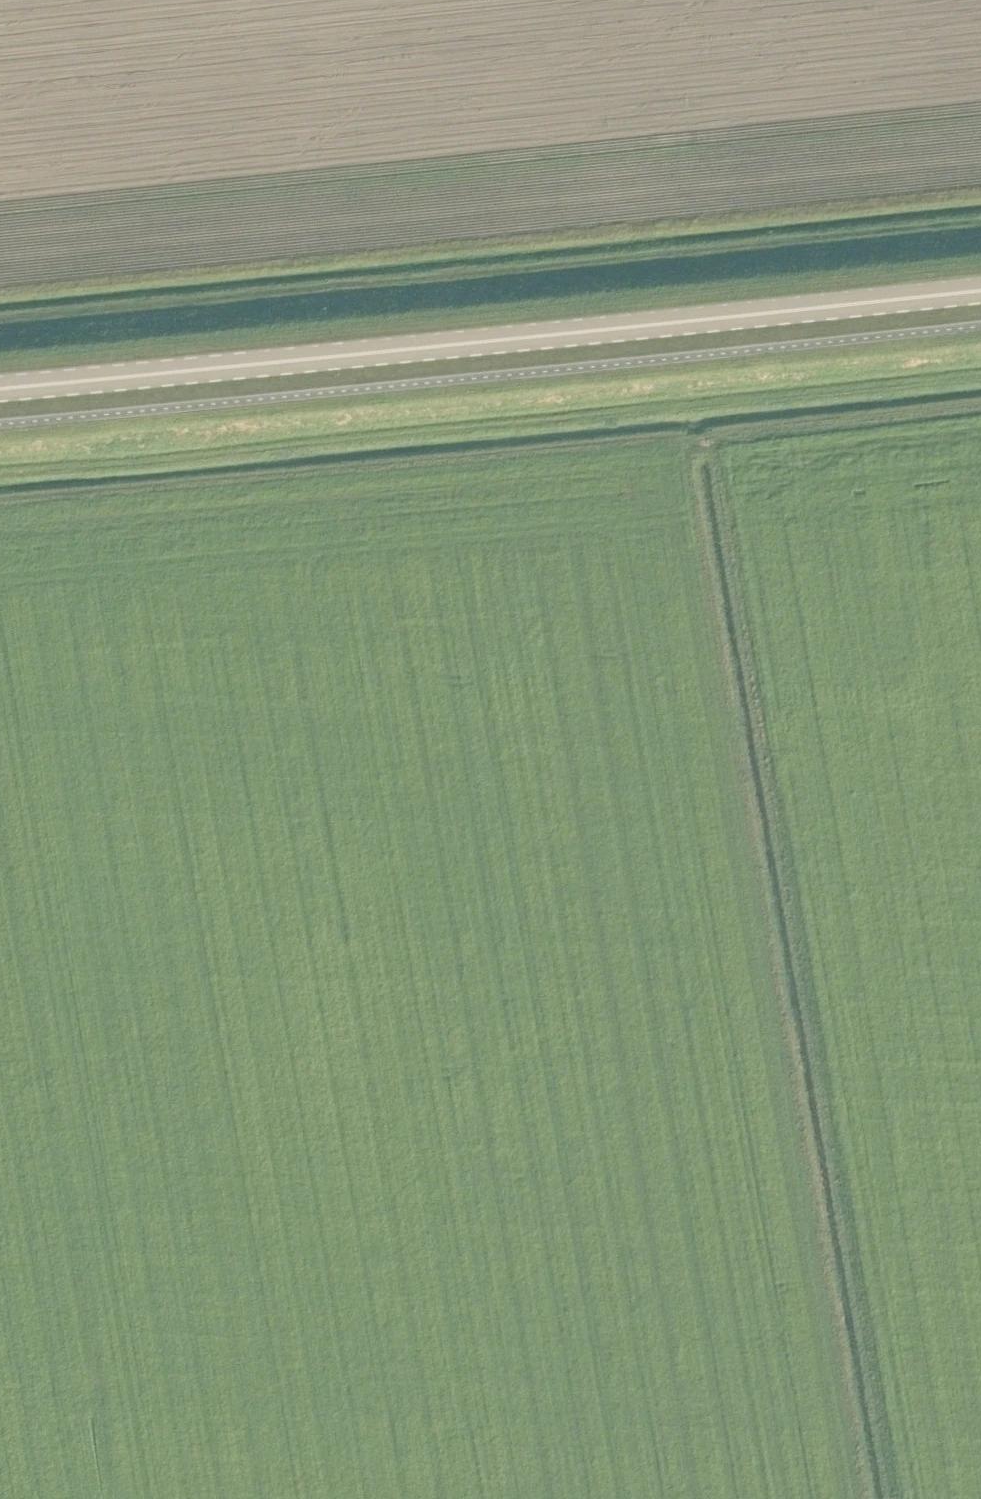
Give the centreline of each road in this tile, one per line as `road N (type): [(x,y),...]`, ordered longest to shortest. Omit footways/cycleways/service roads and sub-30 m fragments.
road 1 (primary): [(0,382),(980,288)]

